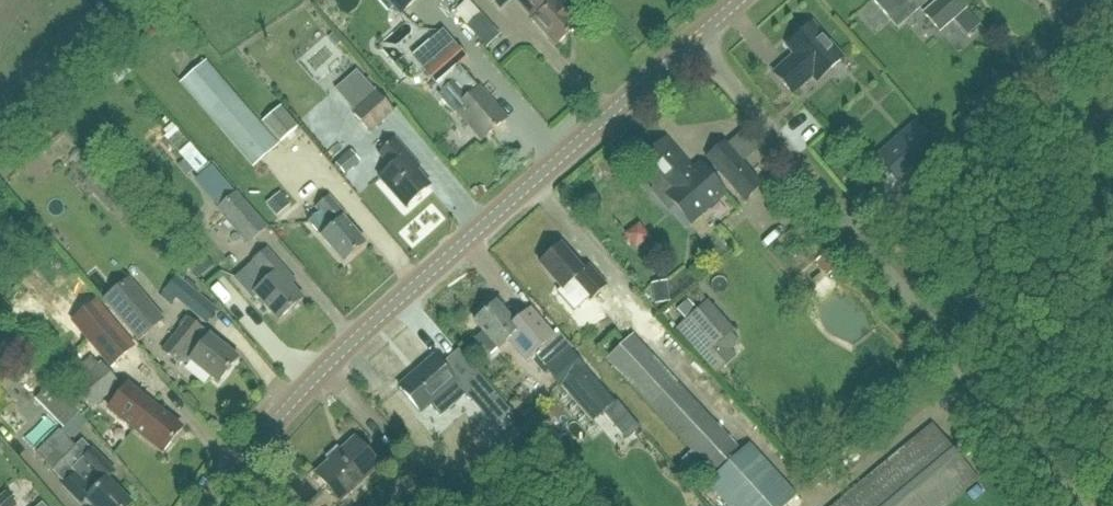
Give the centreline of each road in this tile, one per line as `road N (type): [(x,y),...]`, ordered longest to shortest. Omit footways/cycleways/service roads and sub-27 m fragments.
road 1 (tertiary): [(209,505),(302,394),(693,41)]
road 2 (unclassified): [(693,41),(1086,505)]

